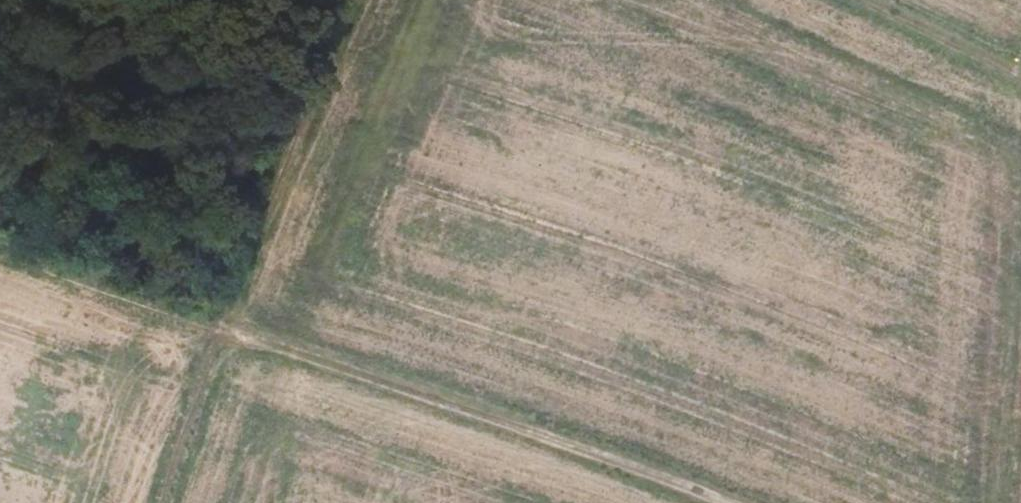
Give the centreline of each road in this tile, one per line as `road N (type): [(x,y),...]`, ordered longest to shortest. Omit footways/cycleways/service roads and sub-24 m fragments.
road 1 (track): [(0,252),(725,502)]
road 2 (track): [(155,502),(212,326),(346,0)]
road 3 (track): [(827,0),(1020,89)]

